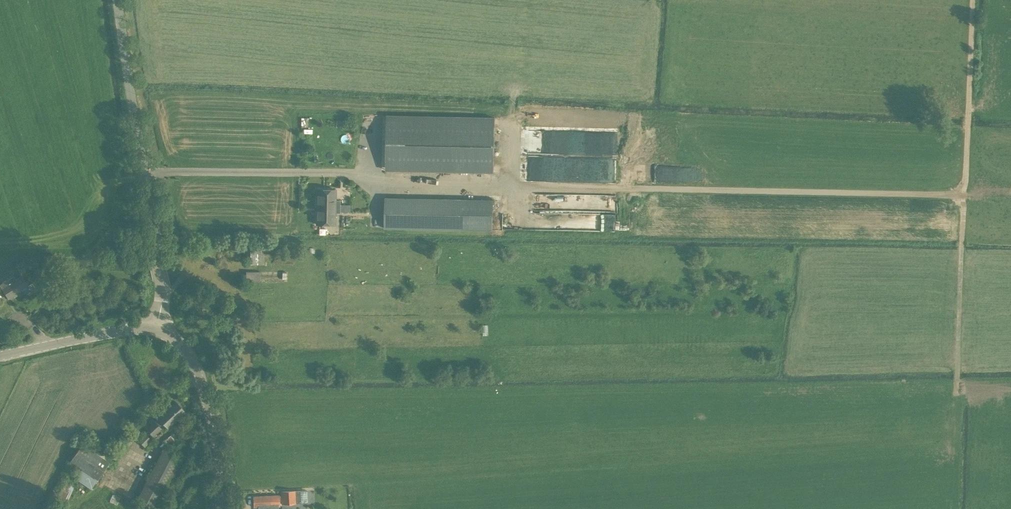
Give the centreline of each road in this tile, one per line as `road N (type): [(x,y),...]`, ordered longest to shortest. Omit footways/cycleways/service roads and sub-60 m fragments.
road 1 (track): [(963,194),(530,187),(501,177)]
road 2 (unclassified): [(157,328),(163,289),(118,0)]
road 3 (track): [(967,0),(961,262)]
road 4 (tertiary): [(223,508),(200,379),(182,345),(157,328)]
road 5 (tertiary): [(0,356),(157,328)]

